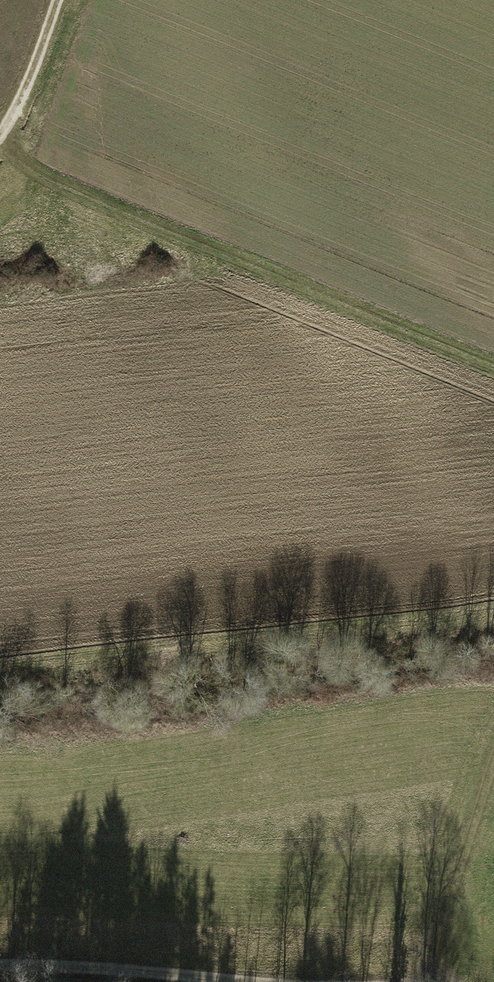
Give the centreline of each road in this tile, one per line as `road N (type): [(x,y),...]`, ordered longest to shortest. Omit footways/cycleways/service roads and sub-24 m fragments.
road 1 (track): [(6,128),(13,149),(36,172),(493,366)]
road 2 (track): [(461,900),(423,897),(373,914),(343,937),(322,981)]
road 3 (track): [(493,786),(461,900),(493,927)]
road 4 (track): [(53,0),(13,120),(0,135)]

